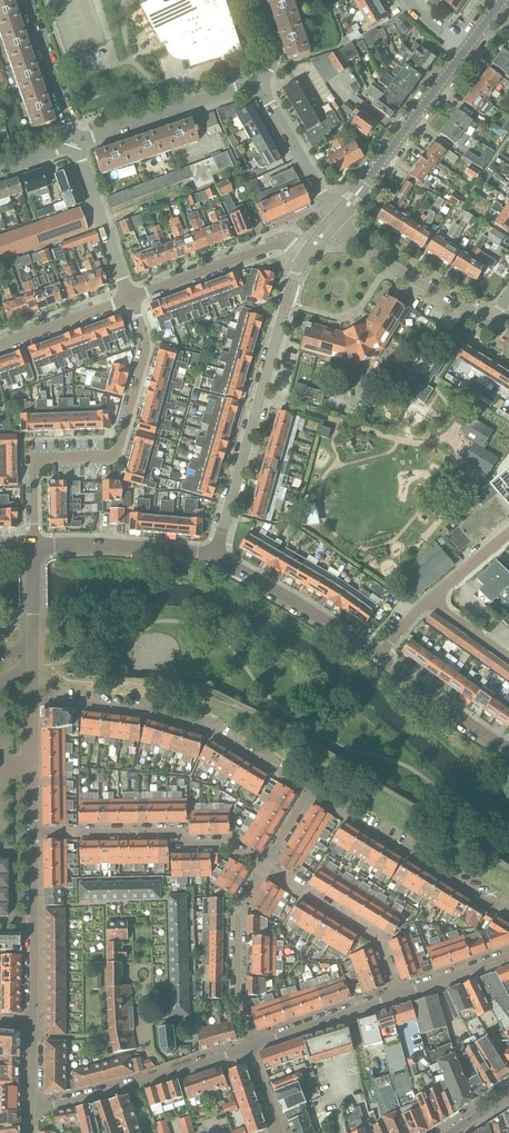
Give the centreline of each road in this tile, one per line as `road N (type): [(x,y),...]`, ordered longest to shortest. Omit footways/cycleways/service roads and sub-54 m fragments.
road 1 (residential): [(34,541),(41,459),(116,456),(146,349),(130,296)]
road 2 (tertiary): [(216,554),(305,253)]
road 3 (residential): [(311,789),(212,730),(138,709),(32,700)]
road 4 (residential): [(262,866),(225,844),(190,844),(170,831),(34,833)]
road 5 (residential): [(311,789),(508,911)]
road 6 (residential): [(249,1047),(133,1087),(33,1108)]
road 7 (tertiary): [(338,217),(466,51)]
road 8 (residential): [(398,997),(378,939),(262,866)]
road 9 (tertiary): [(383,657),(216,554)]
road 10 (residential): [(77,144),(259,82)]
road 11 (residential): [(32,1023),(34,833)]
road 12 (residential): [(249,1047),(238,995),(238,908),(262,866)]
road 13 (residential): [(490,325),(360,244),(338,217)]
road 14 (residential): [(130,296),(278,244),(305,253)]
road 15 (residential): [(216,554),(34,541)]
road 16 (residential): [(130,296),(77,144)]
road 17 (residential): [(32,700),(34,541)]
road 18 (residential): [(249,1047),(398,997)]
road 19 (residential): [(338,217),(259,82)]
road 20 (tertiary): [(508,750),(383,657)]
road 21 (residential): [(77,144),(27,0)]
road 22 (residential): [(0,344),(130,296)]
road 23 (residential): [(34,833),(32,700)]

